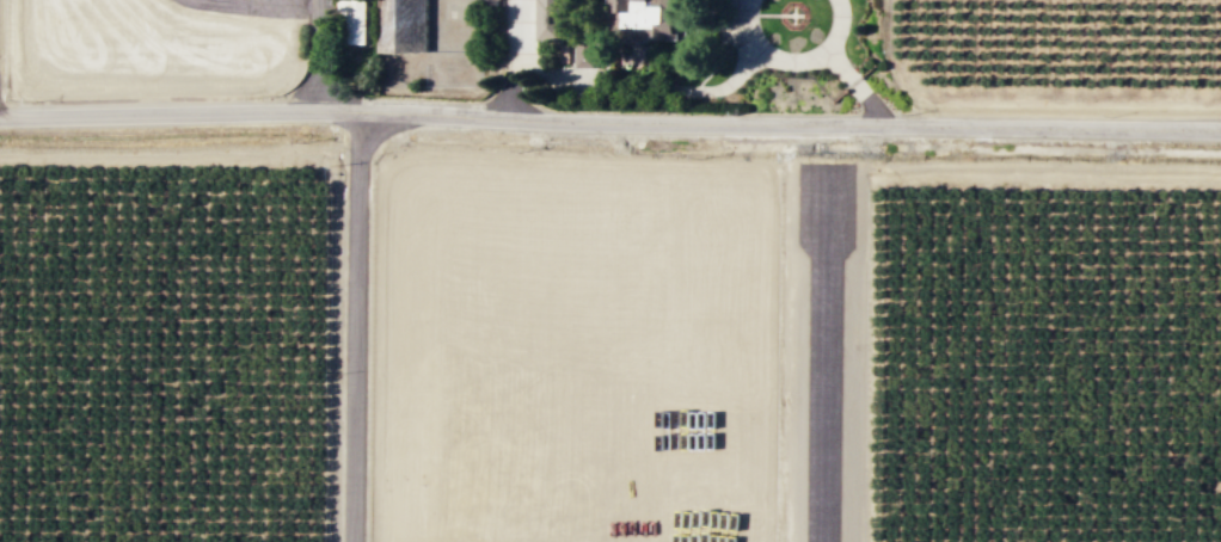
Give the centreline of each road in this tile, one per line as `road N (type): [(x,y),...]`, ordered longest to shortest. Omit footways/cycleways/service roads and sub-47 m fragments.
road 1 (tertiary): [(1220,129),(567,122),(311,110),(0,116)]
road 2 (track): [(1220,177),(871,172),(867,541)]
road 3 (track): [(889,0),(895,75),(925,99),(1220,103)]
road 4 (track): [(0,153),(287,152),(358,137)]

